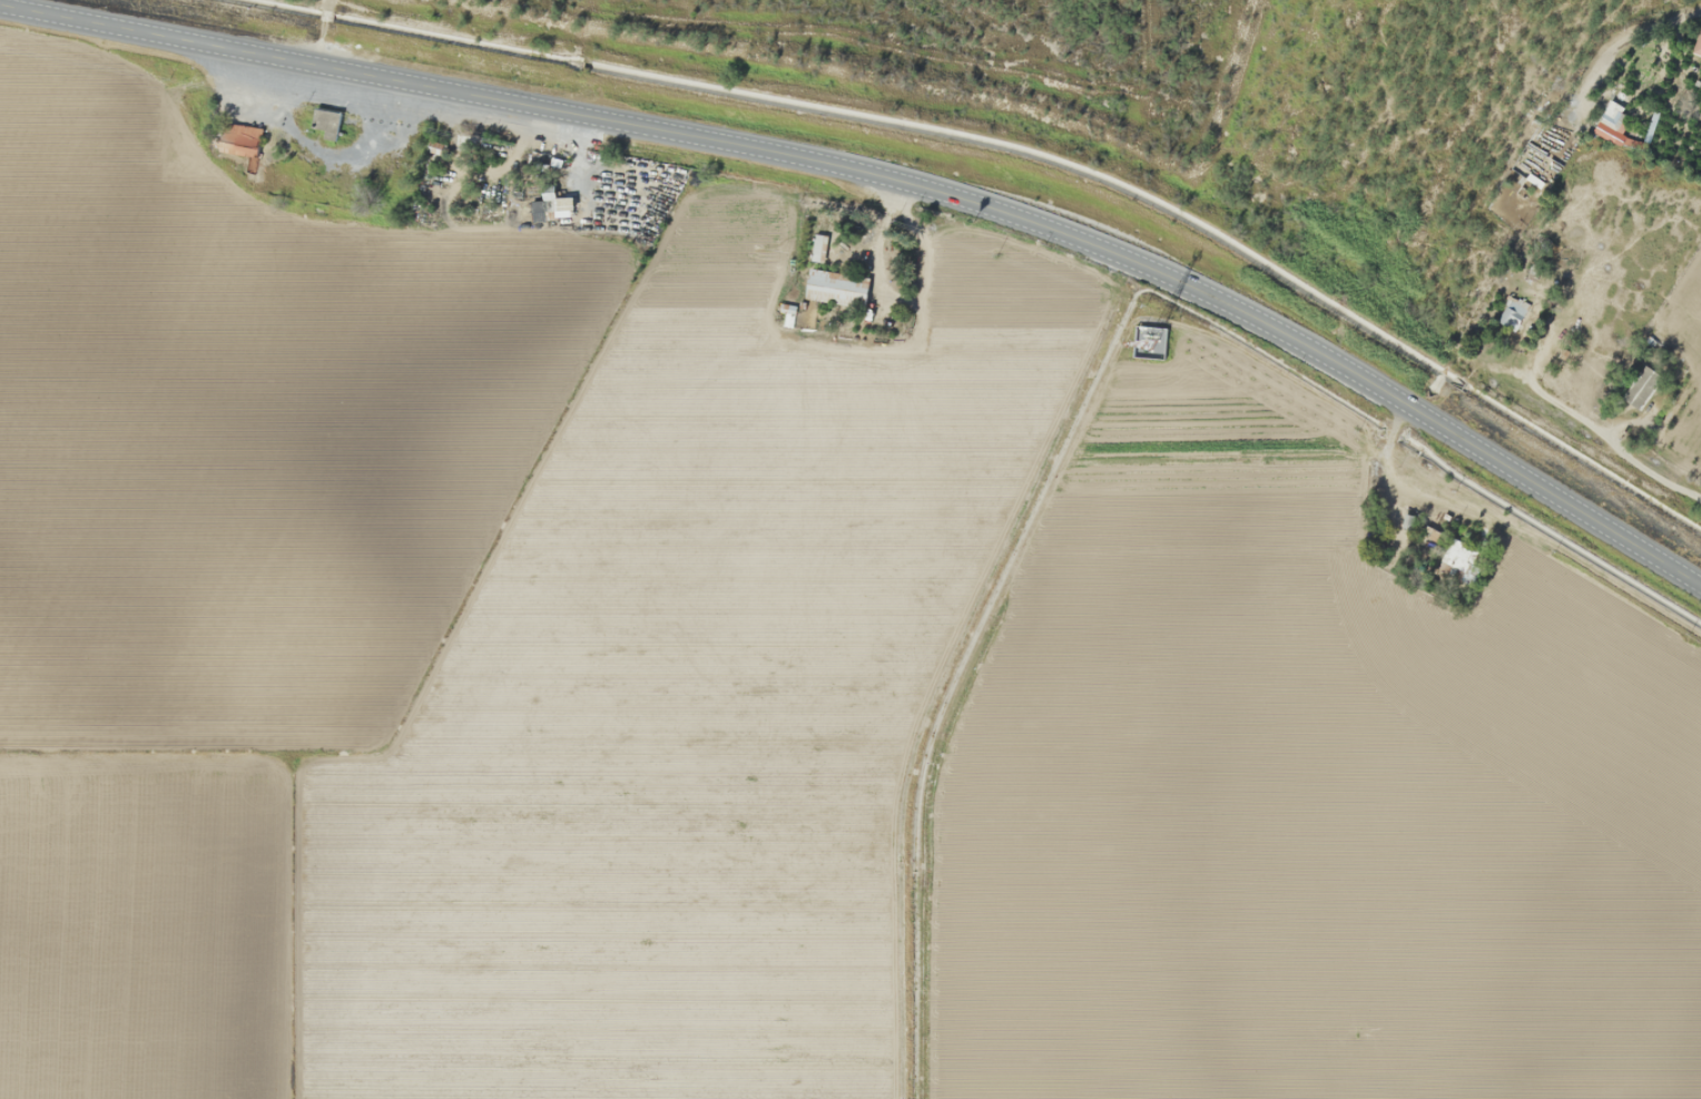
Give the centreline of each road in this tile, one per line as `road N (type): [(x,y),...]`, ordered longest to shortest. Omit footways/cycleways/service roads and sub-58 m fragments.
road 1 (primary): [(1700,586),(1314,350),(1162,274),(1029,220),(796,155),(0,3)]

